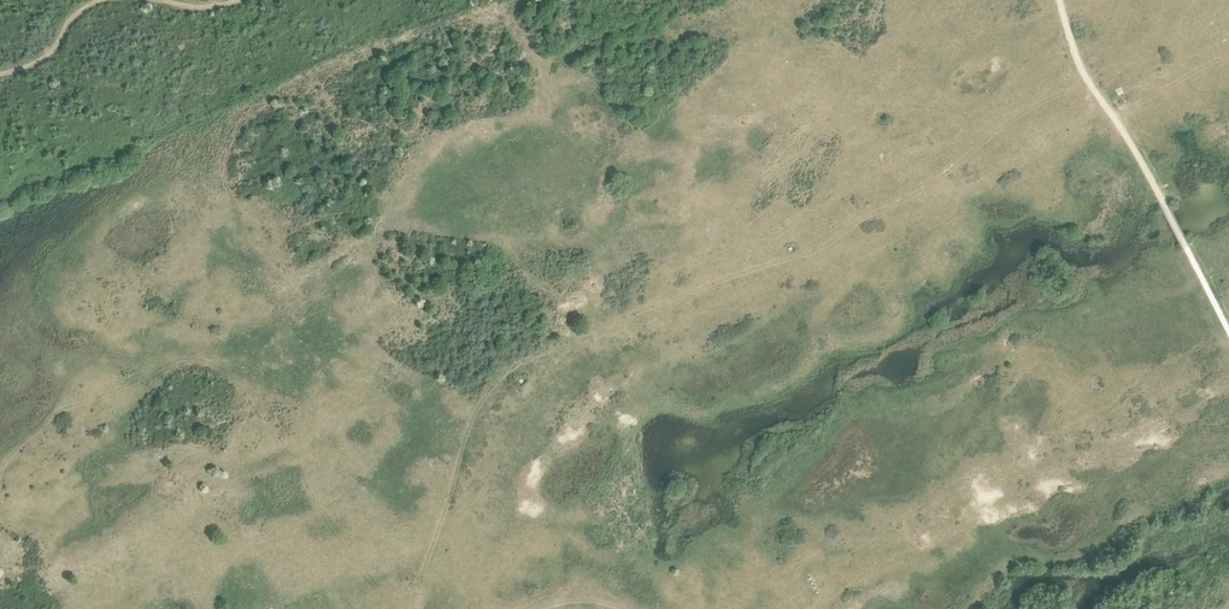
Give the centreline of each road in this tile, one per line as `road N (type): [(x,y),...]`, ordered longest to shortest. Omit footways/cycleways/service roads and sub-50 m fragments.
road 1 (track): [(1228,332),(1085,73),(1061,0)]

